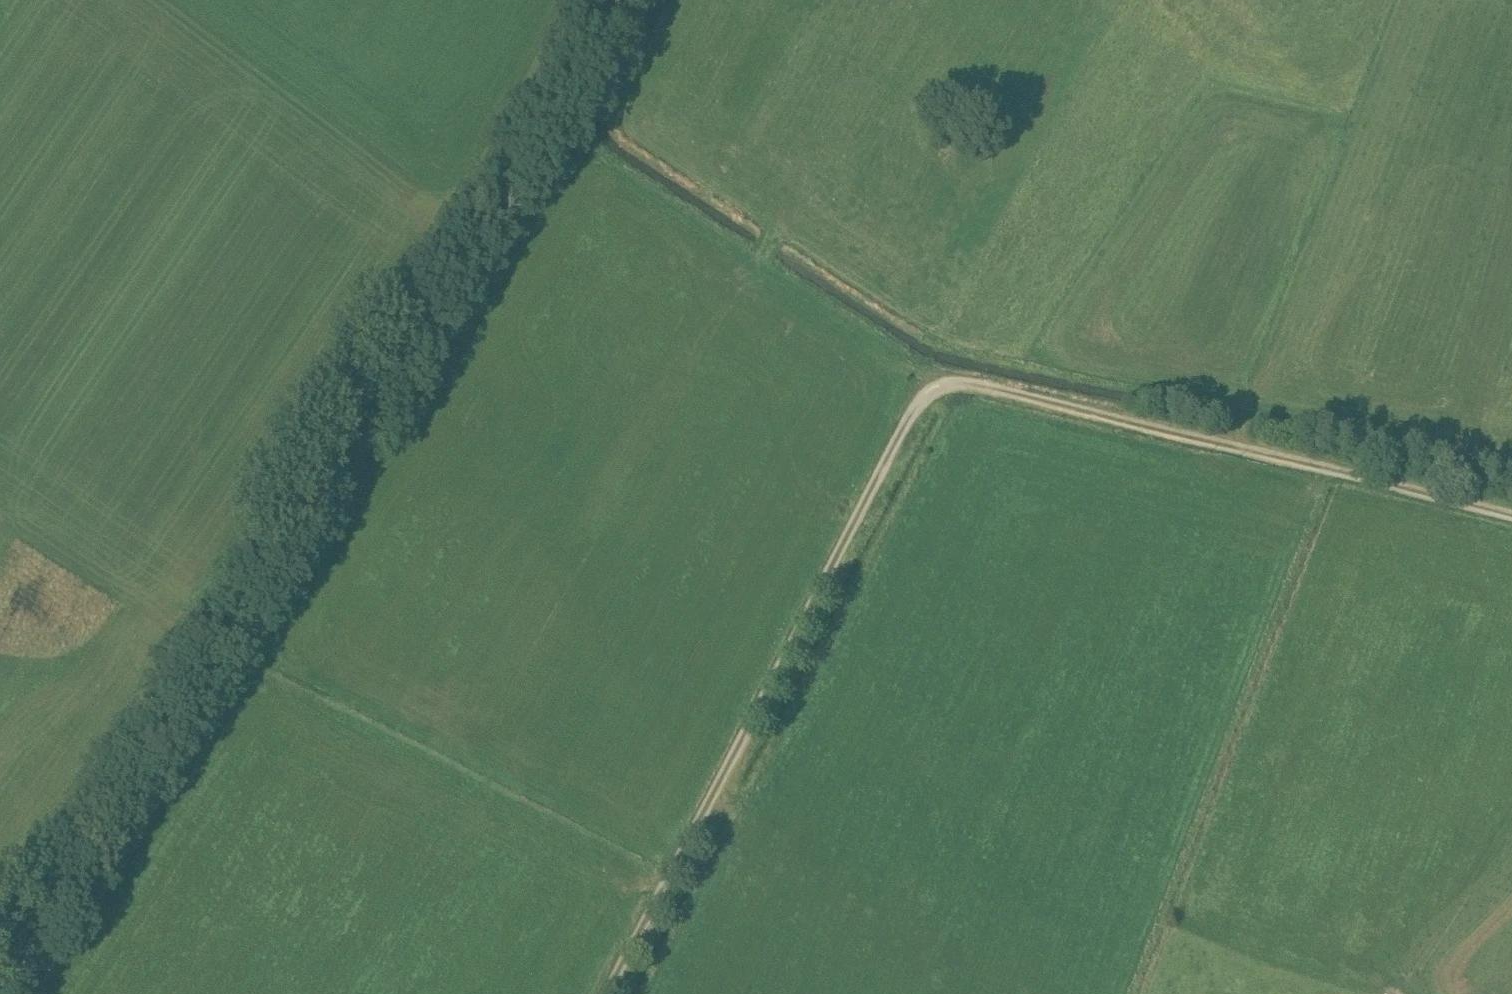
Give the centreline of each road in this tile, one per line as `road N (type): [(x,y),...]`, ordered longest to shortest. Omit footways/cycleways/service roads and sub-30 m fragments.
road 1 (track): [(1511,511),(982,382),(937,389),(910,415),(612,993)]
road 2 (track): [(574,0),(445,222),(202,588),(0,916)]

